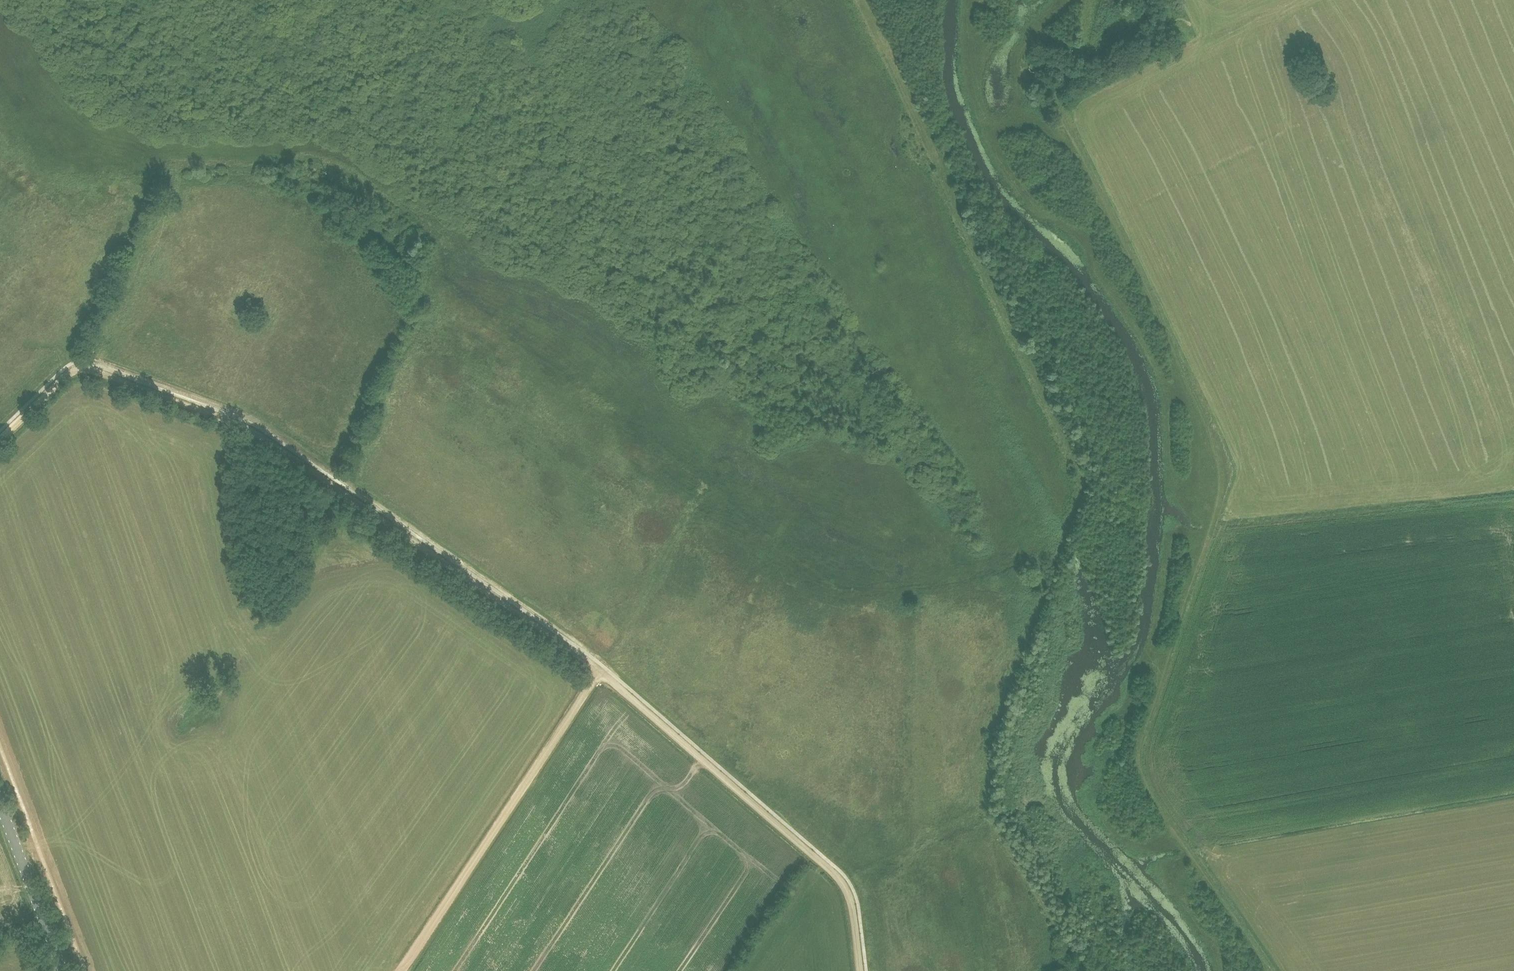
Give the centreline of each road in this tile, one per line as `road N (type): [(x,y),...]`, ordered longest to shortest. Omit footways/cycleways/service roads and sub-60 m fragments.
road 1 (track): [(0,440),(70,373),(88,370),(245,427),(600,672),(832,870),(850,899),(861,970)]
road 2 (track): [(402,970),(604,668)]
road 3 (tertiary): [(62,970),(0,808)]

